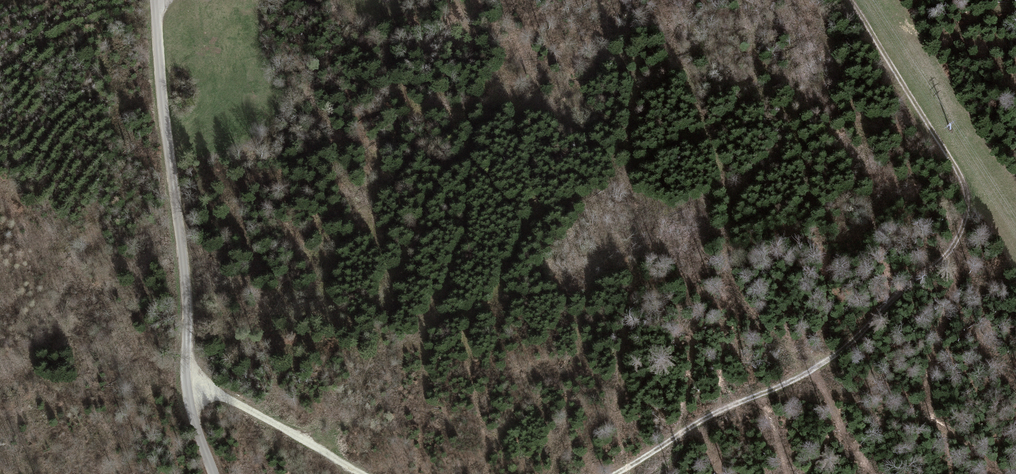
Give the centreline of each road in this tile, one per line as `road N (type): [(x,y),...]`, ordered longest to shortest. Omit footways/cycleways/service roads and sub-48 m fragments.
road 1 (unclassified): [(217,473),(180,305),(153,0)]
road 2 (track): [(851,0),(959,172),(966,218),(952,249),(821,365)]
road 3 (track): [(607,473),(697,419),(821,365)]
road 4 (track): [(194,380),(373,473)]

